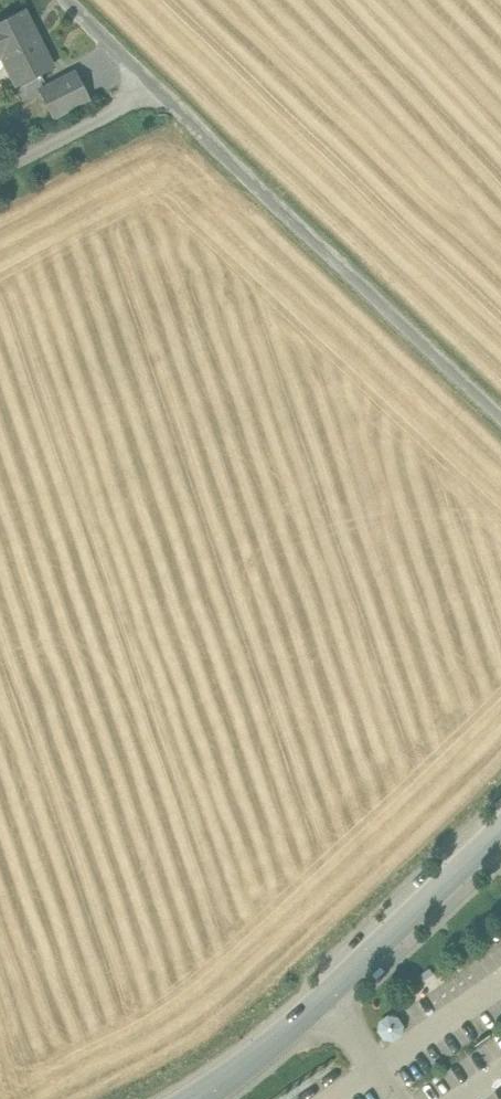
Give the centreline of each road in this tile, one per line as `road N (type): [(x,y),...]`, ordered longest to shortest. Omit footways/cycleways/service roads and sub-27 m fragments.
road 1 (unclassified): [(500,401),(79,0)]
road 2 (unclassified): [(195,1098),(334,994),(500,830)]

